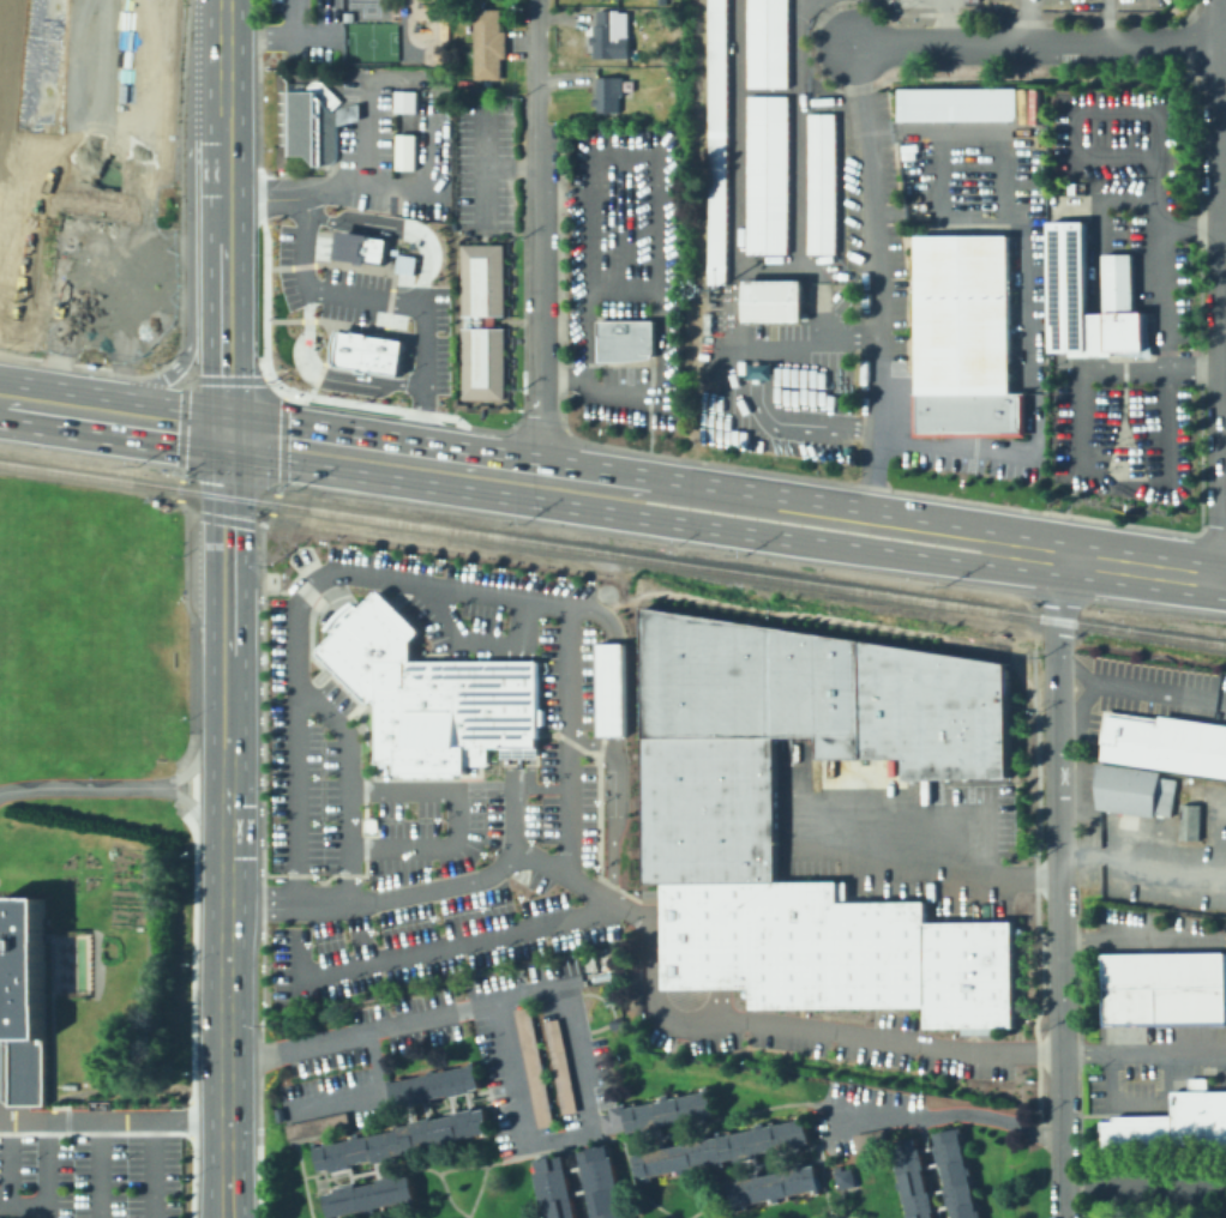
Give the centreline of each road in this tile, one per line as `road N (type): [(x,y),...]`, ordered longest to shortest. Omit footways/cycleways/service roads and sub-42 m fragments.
road 1 (tertiary): [(1220,47),(1221,578)]
road 2 (primary): [(539,502),(978,563),(1059,555)]
road 3 (primary): [(224,36),(187,139),(181,364),(152,388),(96,410)]
road 4 (primary): [(1059,555),(984,527),(651,478)]
road 5 (residential): [(1220,47),(858,44)]
road 6 (primary): [(226,429),(281,462),(539,502)]
road 7 (tertiary): [(1059,555),(1059,874)]
road 8 (primary): [(227,856),(226,1174)]
road 9 (primary): [(541,459),(282,423),(226,429)]
road 10 (residential): [(542,114),(543,381)]
road 11 (tertiary): [(1059,874),(1063,1129)]
road 12 (primary): [(226,429),(227,656)]
road 13 (primary): [(1221,578),(1059,555)]
road 14 (primary): [(224,271),(226,429)]
road 15 (primary): [(224,113),(224,271)]
road 16 (primary): [(228,711),(227,856)]
road 17 (primary): [(226,429),(96,410)]

